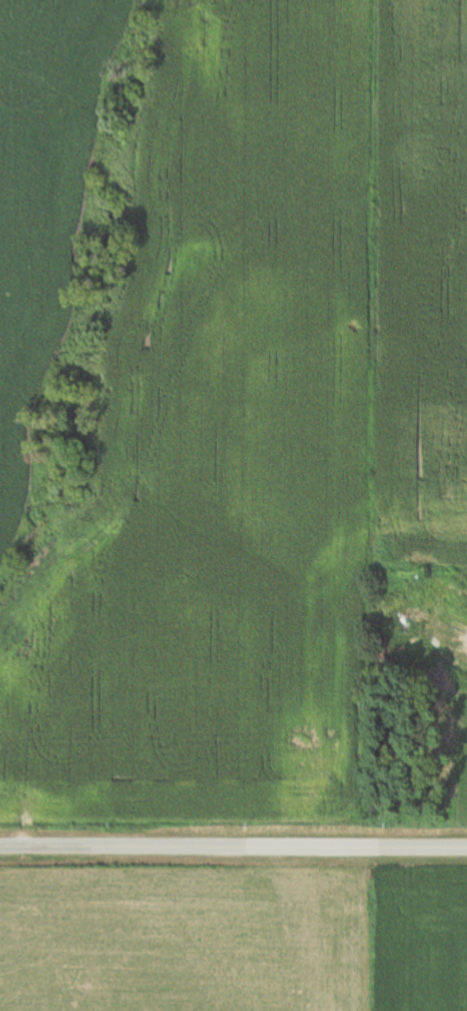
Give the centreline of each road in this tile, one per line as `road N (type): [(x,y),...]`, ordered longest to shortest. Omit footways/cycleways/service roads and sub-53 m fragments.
road 1 (secondary): [(0,845),(466,845)]

